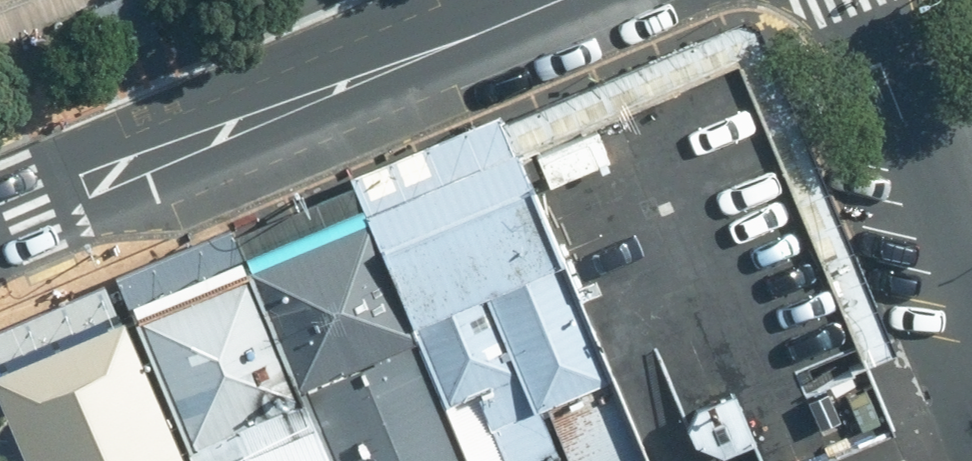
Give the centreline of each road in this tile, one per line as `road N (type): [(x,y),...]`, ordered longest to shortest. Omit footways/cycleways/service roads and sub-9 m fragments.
road 1 (secondary): [(0,222),(551,0)]
road 2 (residential): [(863,0),(971,258)]

